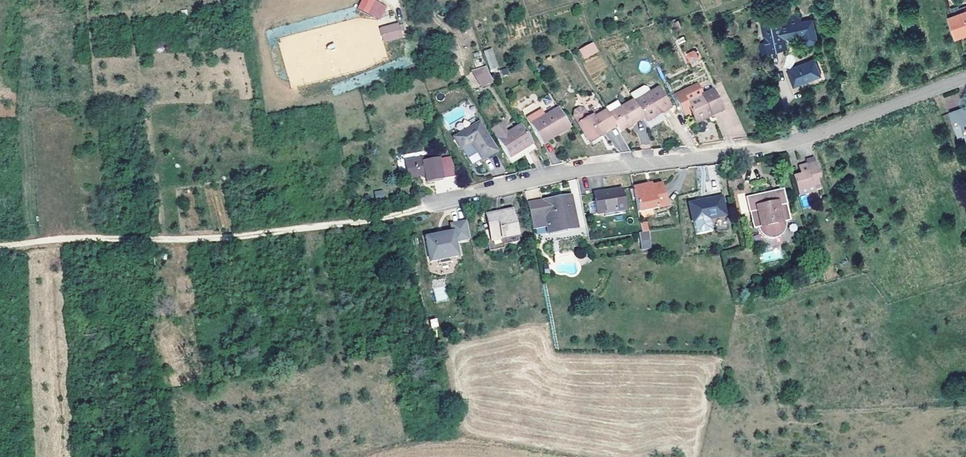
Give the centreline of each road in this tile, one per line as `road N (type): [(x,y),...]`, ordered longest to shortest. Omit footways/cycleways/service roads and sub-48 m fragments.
road 1 (residential): [(436,206),(551,176),(801,140),(965,79)]
road 2 (track): [(0,249),(245,237),(436,206)]

